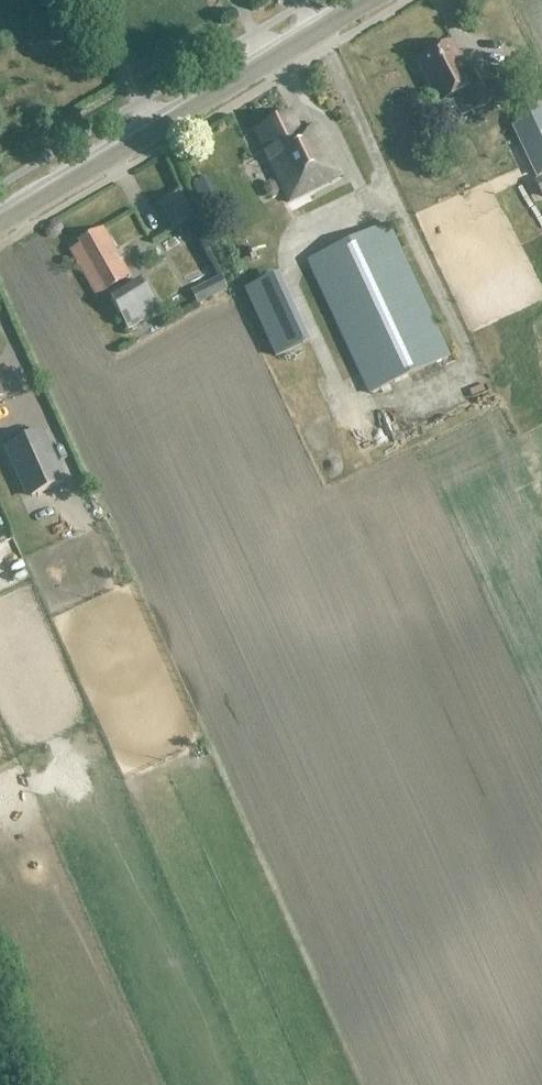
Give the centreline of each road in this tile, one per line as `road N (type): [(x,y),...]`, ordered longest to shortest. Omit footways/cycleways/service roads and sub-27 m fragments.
road 1 (tertiary): [(0,220),(366,0)]

